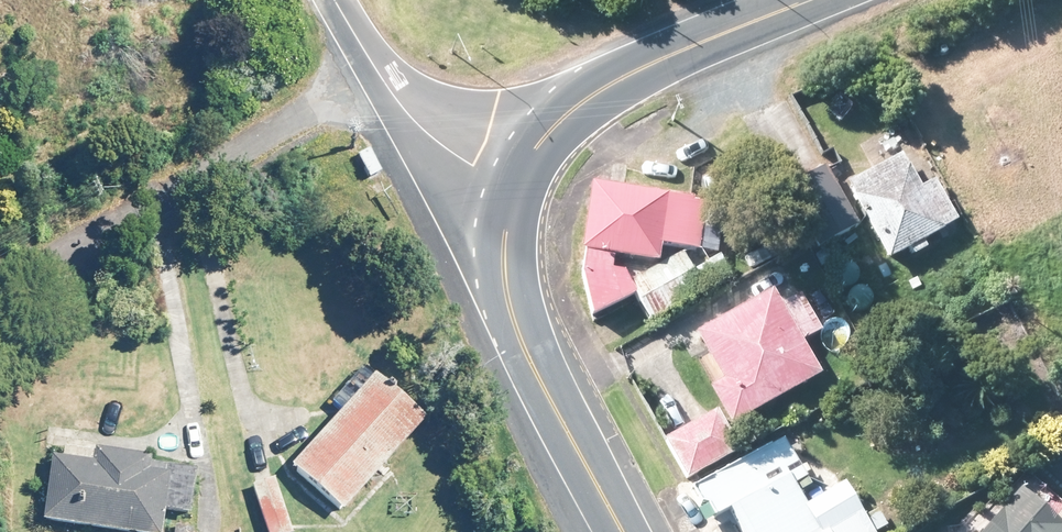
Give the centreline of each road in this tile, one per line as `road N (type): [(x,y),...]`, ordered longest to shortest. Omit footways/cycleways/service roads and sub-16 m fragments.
road 1 (secondary): [(516,189),(505,273),(509,310),(621,531)]
road 2 (secondary): [(807,0),(605,88),(566,115),(516,189)]
road 3 (residential): [(516,189),(414,120),(373,69),(335,0)]

